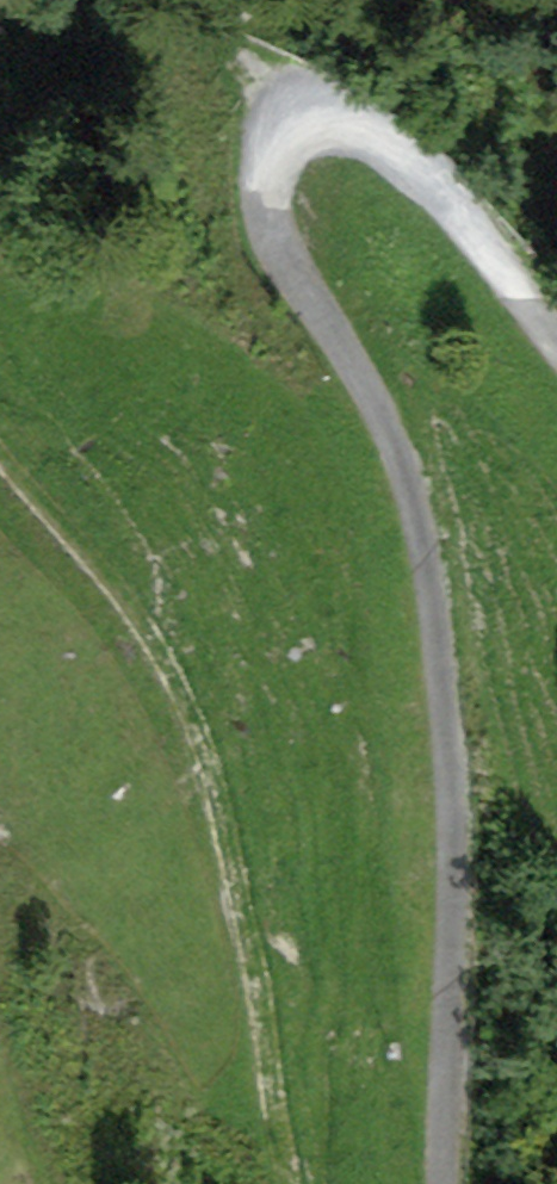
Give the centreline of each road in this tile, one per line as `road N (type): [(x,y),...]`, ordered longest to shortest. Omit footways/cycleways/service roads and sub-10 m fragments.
road 1 (track): [(443,1183),(447,829),(423,560),(382,438),(271,271),(254,230),(254,158),(265,135),(289,124),(320,124),(374,136),(395,152),(556,362)]
road 2 (track): [(296,1183),(278,1146),(252,942),(210,743),(131,592),(0,446)]

